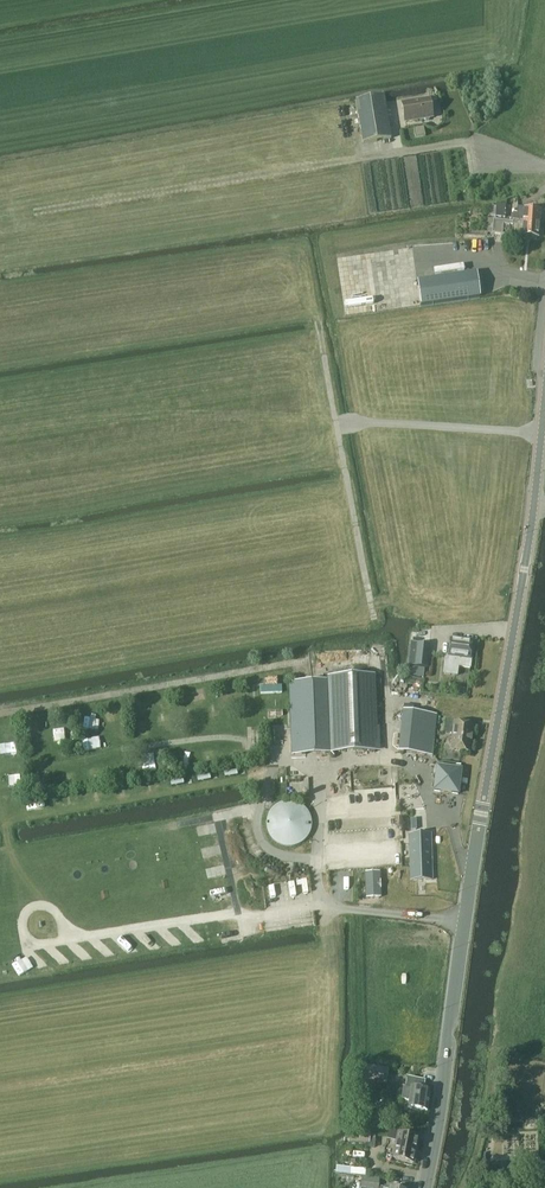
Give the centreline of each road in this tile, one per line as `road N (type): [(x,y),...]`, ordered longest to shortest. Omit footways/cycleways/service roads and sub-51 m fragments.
road 1 (tertiary): [(544,400),(424,1187)]
road 2 (track): [(392,760),(388,692),(338,422)]
road 3 (track): [(338,422),(542,434)]

